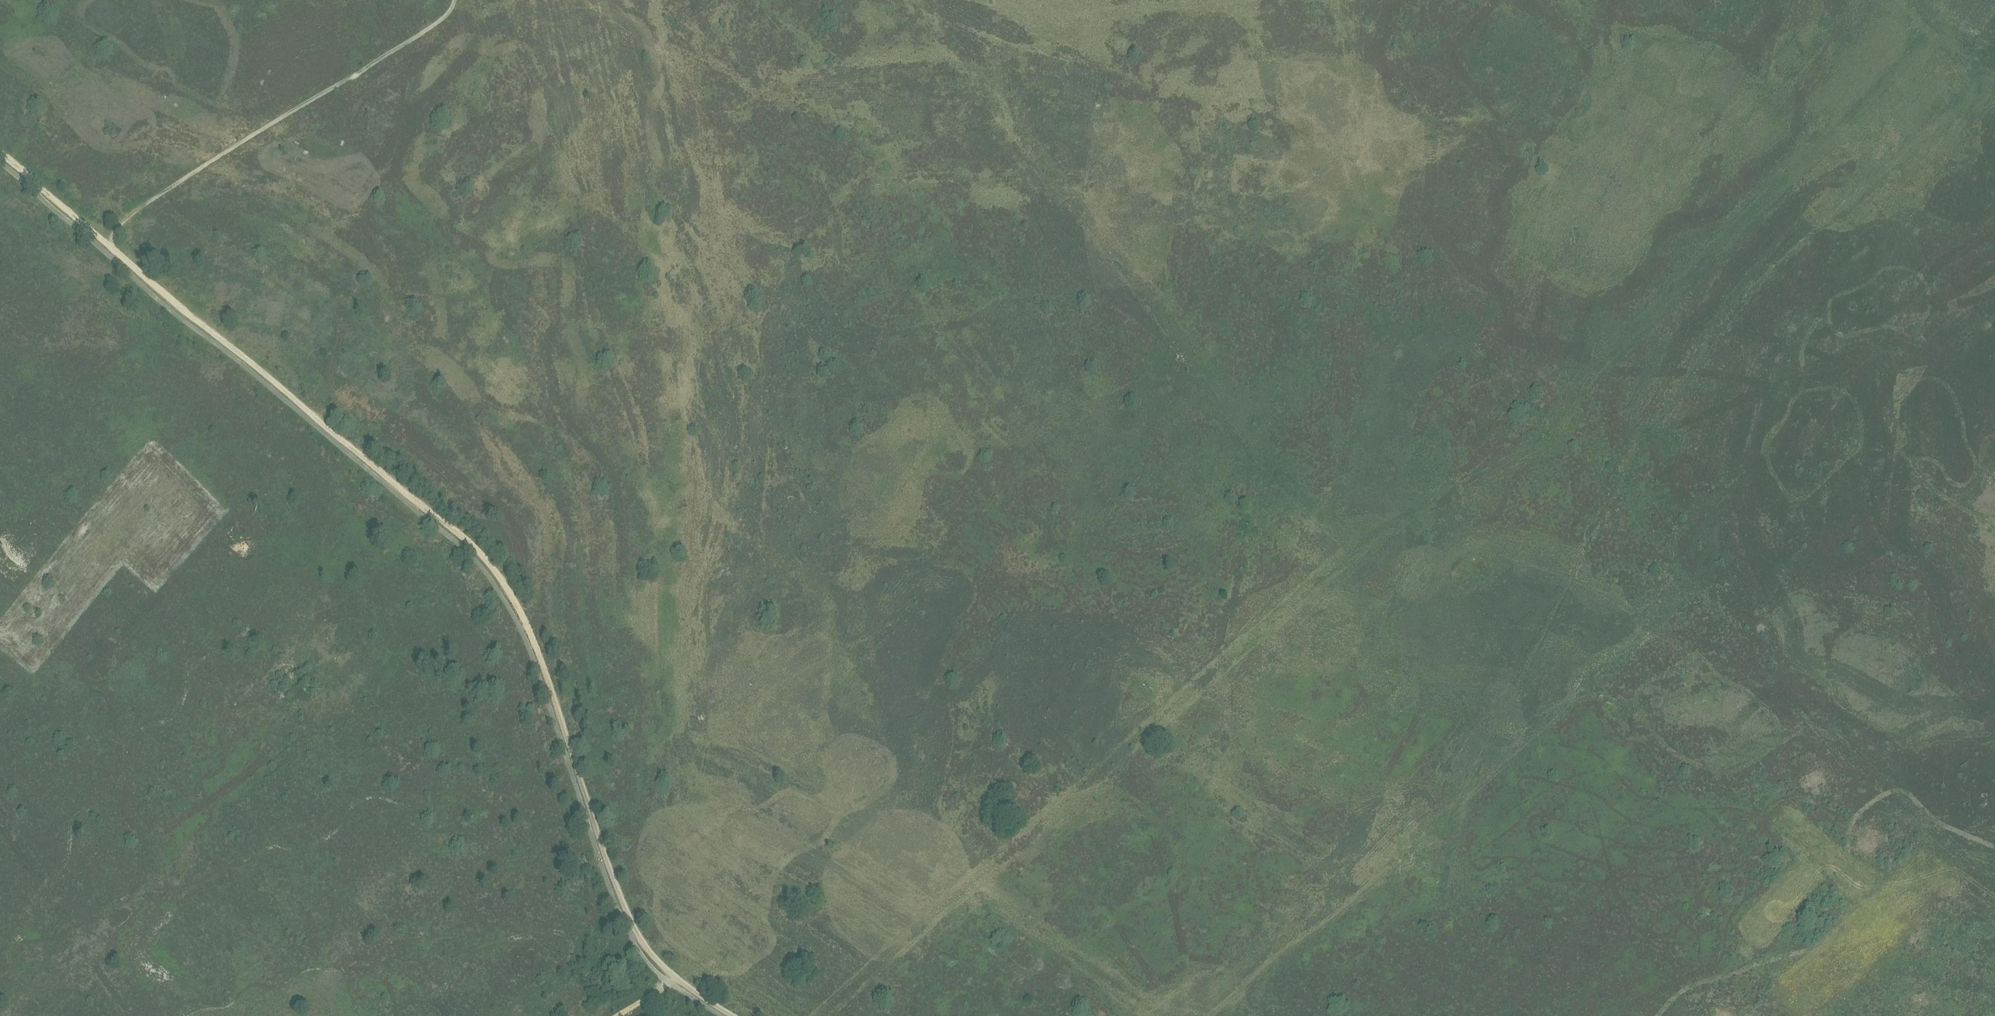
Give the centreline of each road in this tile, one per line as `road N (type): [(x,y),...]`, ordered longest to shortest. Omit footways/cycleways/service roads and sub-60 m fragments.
road 1 (track): [(674,975),(625,904),(529,630),(492,568),(0,151)]

